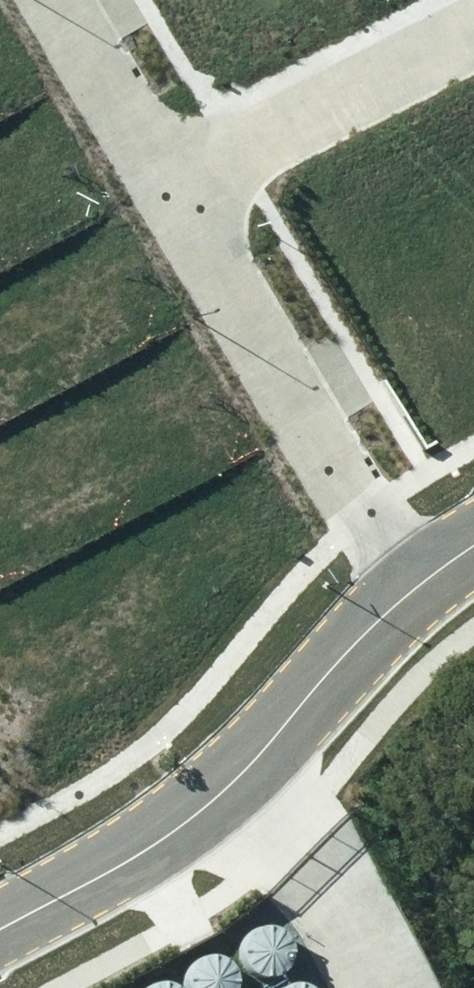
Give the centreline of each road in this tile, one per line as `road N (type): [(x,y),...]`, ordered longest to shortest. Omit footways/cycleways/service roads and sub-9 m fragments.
road 1 (residential): [(0,944),(183,850),(408,618)]
road 2 (residential): [(408,618),(174,200)]
road 3 (residential): [(174,200),(473,22)]
road 4 (residential): [(174,200),(62,0)]

